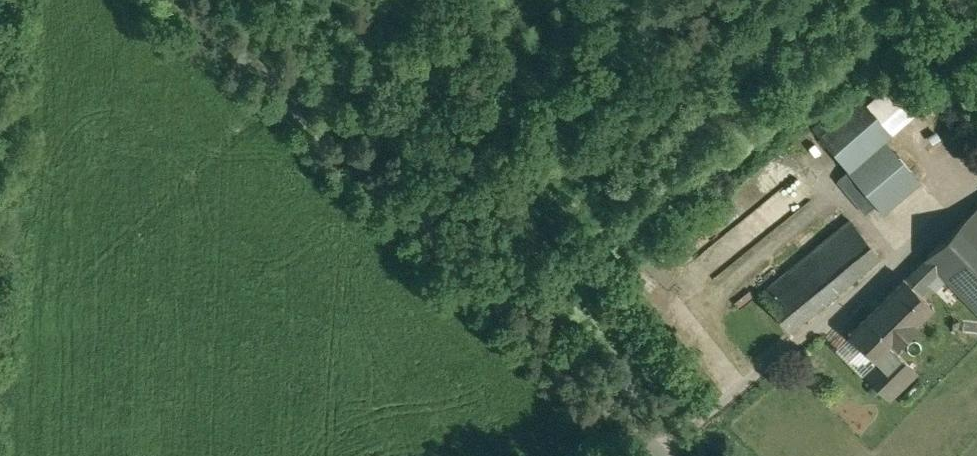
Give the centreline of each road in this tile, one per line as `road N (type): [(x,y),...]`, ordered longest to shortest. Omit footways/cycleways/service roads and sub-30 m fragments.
road 1 (residential): [(657,447),(190,0)]

